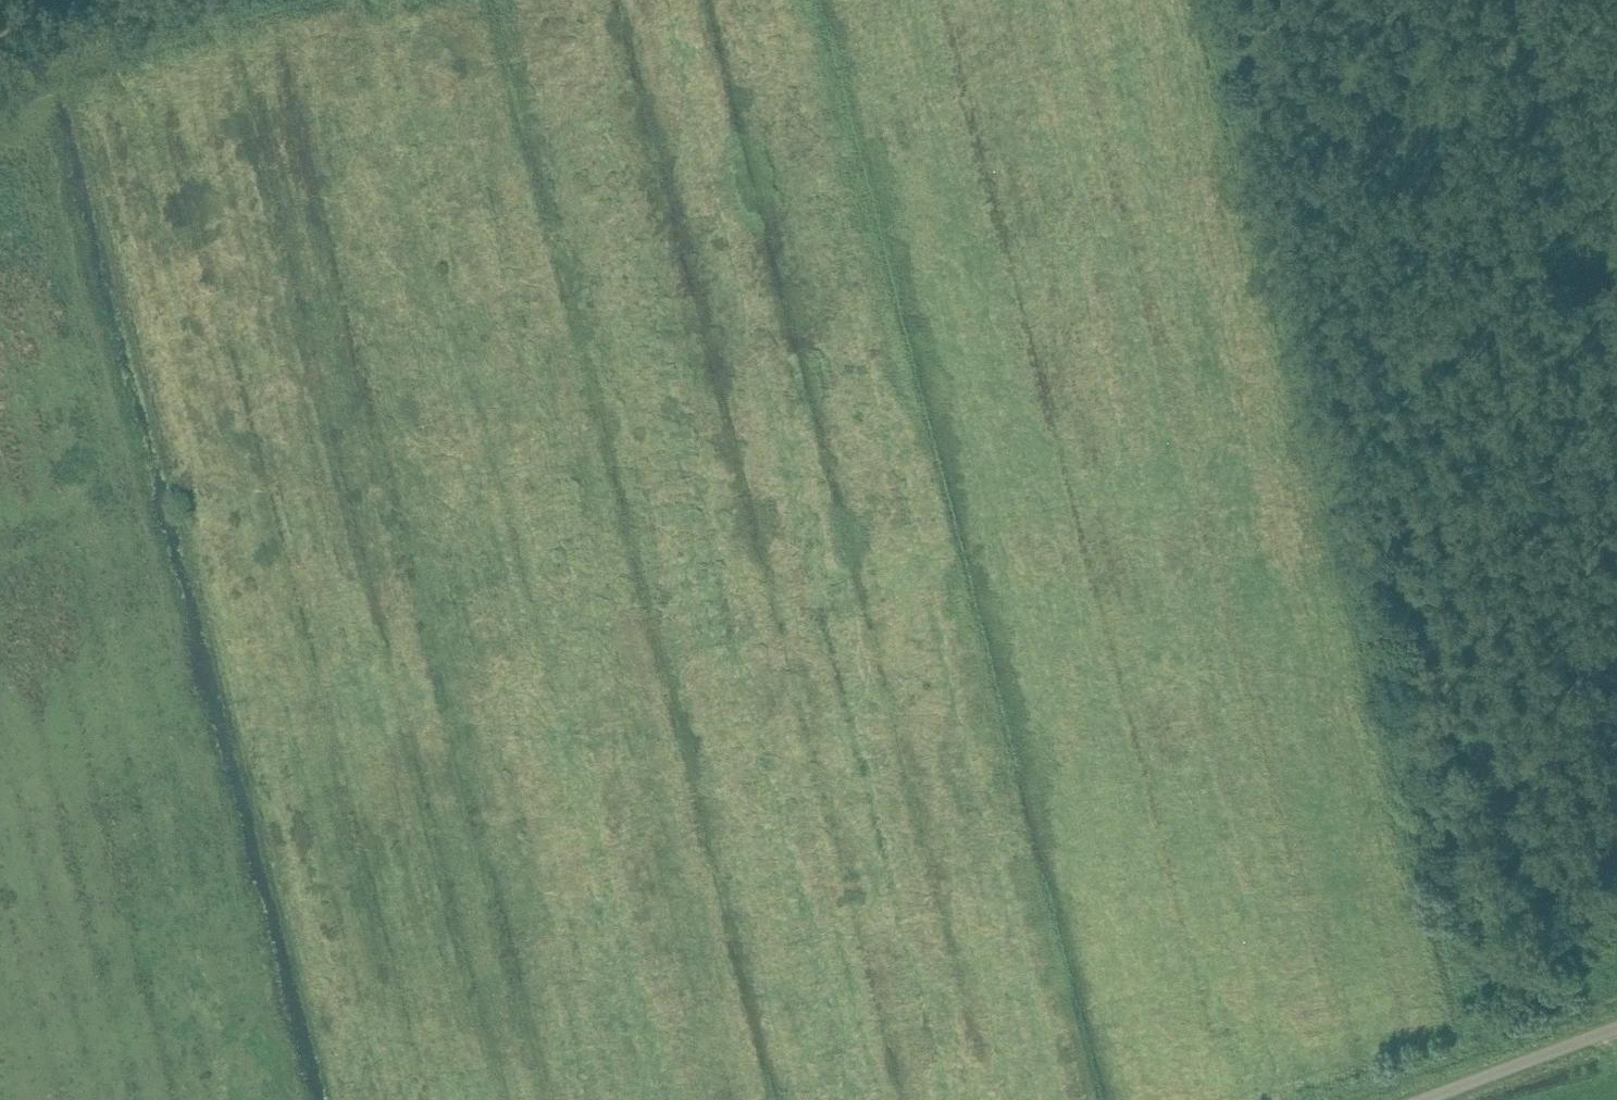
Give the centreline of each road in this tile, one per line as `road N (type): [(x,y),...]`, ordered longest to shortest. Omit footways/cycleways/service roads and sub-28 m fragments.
road 1 (unclassified): [(1427,1099),(1616,1028)]

